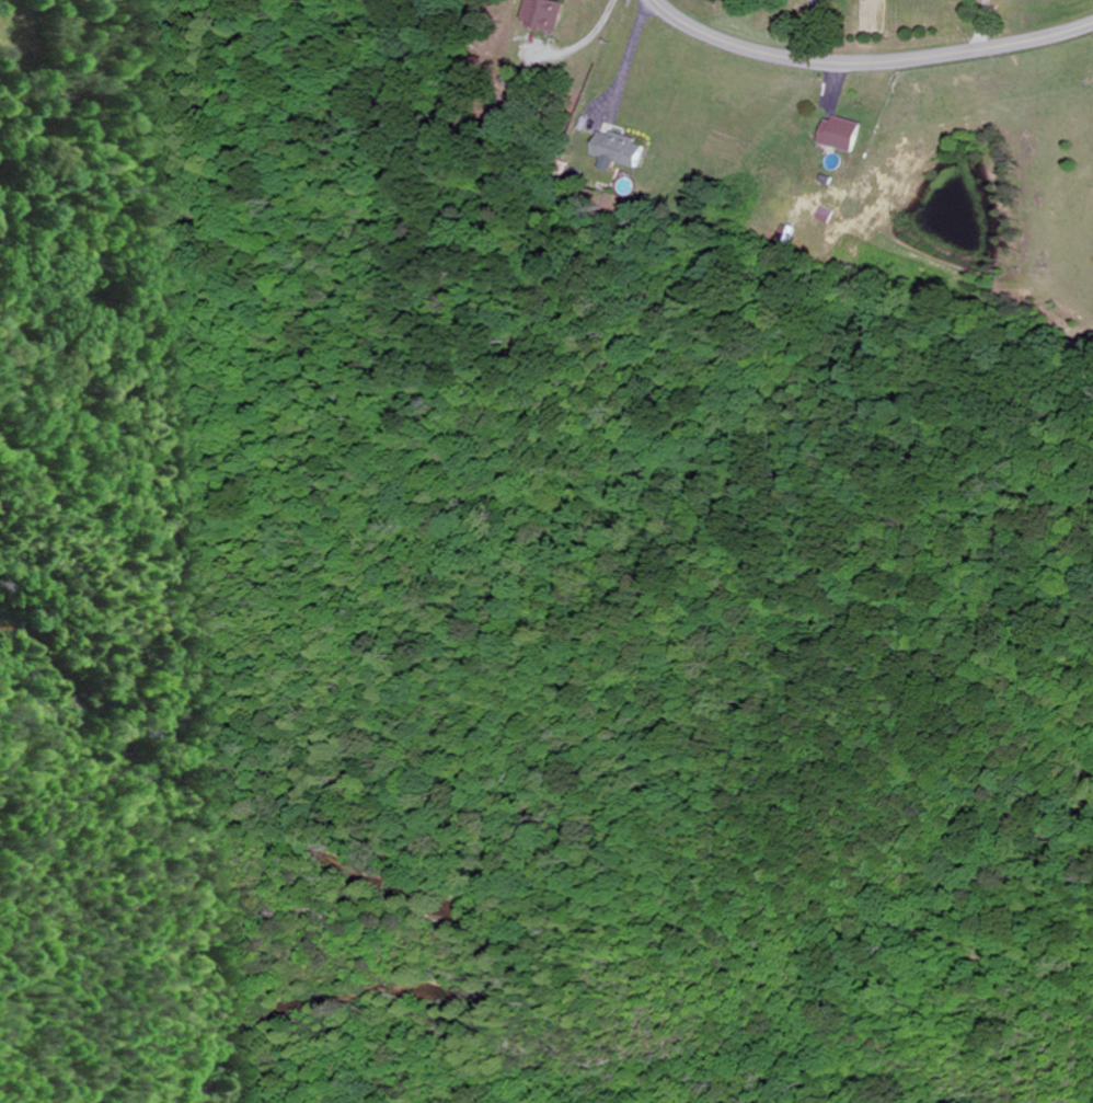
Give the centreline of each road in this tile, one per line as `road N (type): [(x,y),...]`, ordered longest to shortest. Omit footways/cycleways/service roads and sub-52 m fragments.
road 1 (secondary): [(1092,25),(932,60),(833,66),(722,42),(657,0)]

